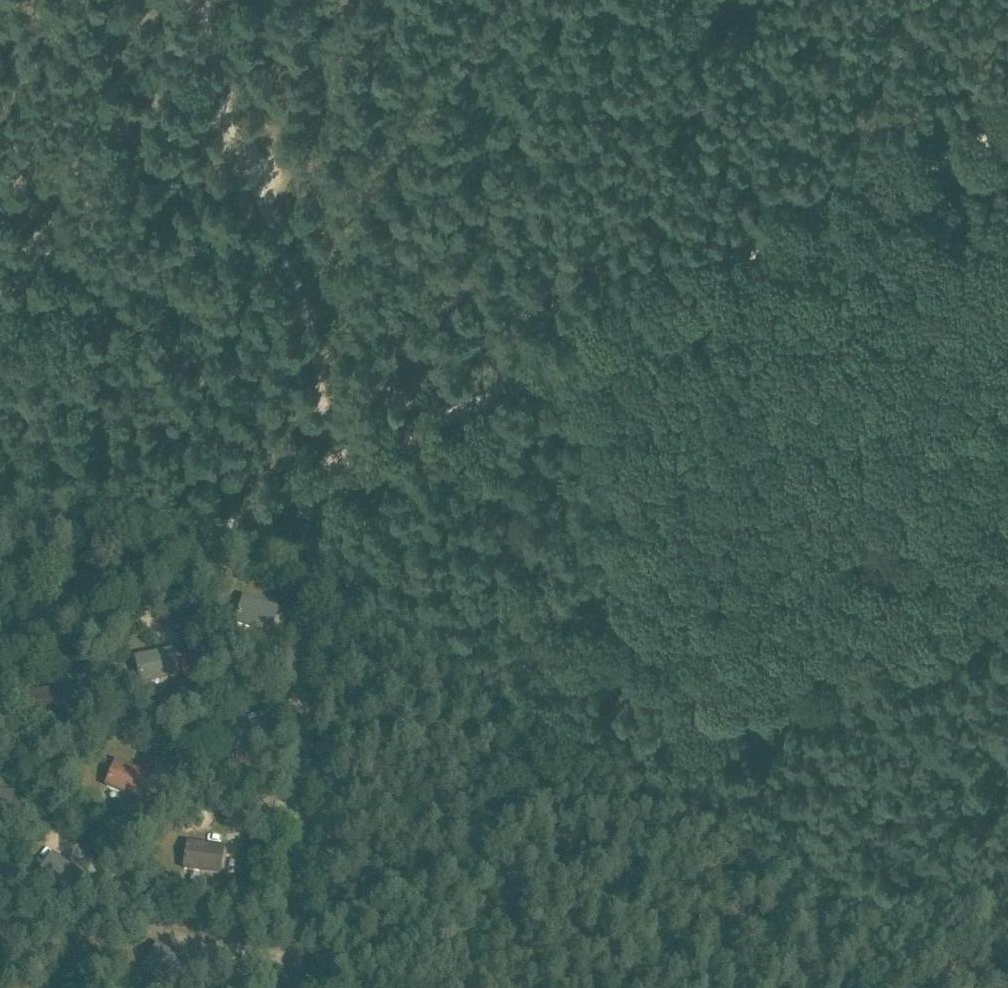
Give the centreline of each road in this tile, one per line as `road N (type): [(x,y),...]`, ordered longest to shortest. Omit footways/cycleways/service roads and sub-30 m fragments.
road 1 (track): [(333,470),(1007,132)]
road 2 (track): [(216,0),(221,58),(333,470)]
road 3 (track): [(795,987),(1007,737)]

